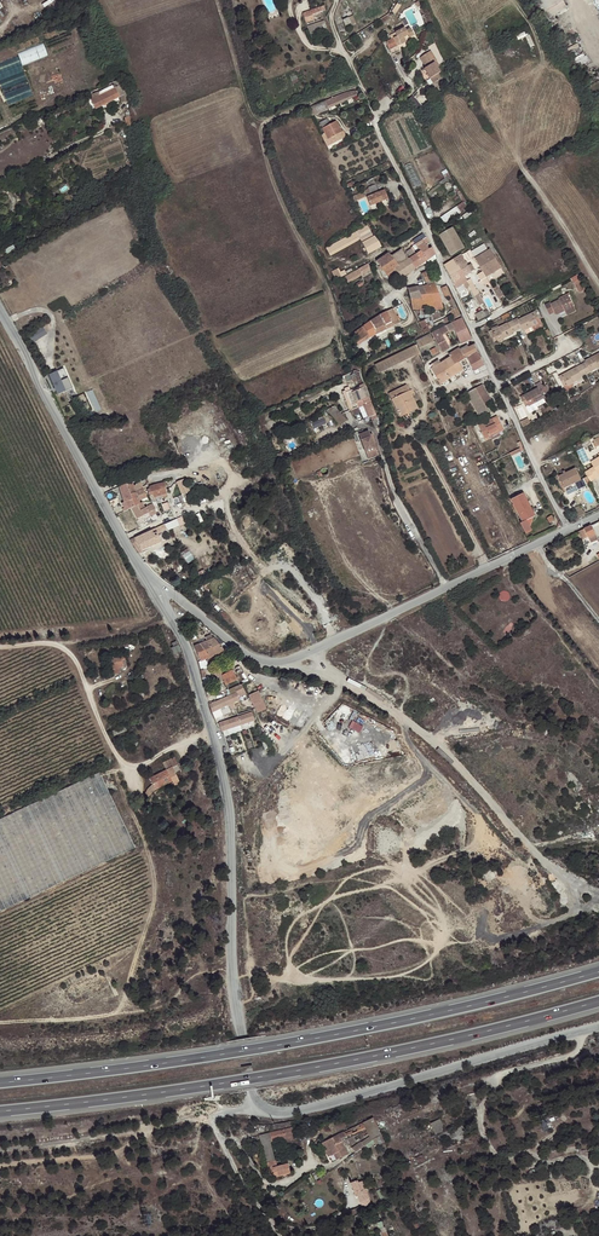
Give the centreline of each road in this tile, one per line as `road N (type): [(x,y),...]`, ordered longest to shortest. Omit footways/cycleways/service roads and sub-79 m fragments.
road 1 (motorway): [(598,971),(427,1016),(242,1051),(0,1082)]
road 2 (motorway): [(0,1110),(243,1080),(435,1044),(598,1001)]
road 3 (unclassified): [(171,617),(188,649),(224,782),(235,992),(255,1104)]
road 4 (track): [(127,765),(117,776),(152,864),(155,898),(121,1006),(107,1017),(0,1022)]
road 5 (unclassified): [(255,1104),(290,1112),(598,1027)]
road 6 (unclassified): [(446,587),(274,663),(245,653),(166,590)]
road 7 (unclassified): [(153,580),(0,311)]
road 8 (track): [(212,732),(127,765),(74,657),(49,644),(0,648)]
road 9 (unclassified): [(0,1150),(255,1104)]
road 10 (track): [(216,0),(254,119),(271,121),(361,86)]
road 11 (residential): [(446,587),(399,505),(376,434),(347,411)]
road 12 (track): [(0,1168),(123,1150),(154,1125)]
road 13 (residential): [(499,386),(567,530)]
road 14 (residential): [(427,227),(375,254),(373,263),(391,292),(440,263)]
road 15 (residential): [(477,339),(429,362),(427,371),(441,389),(491,371)]
road 16 (track): [(598,282),(526,172)]
road 17 (residential): [(336,0),(333,26),(375,118)]
road 18 (residential): [(375,118),(427,227)]

